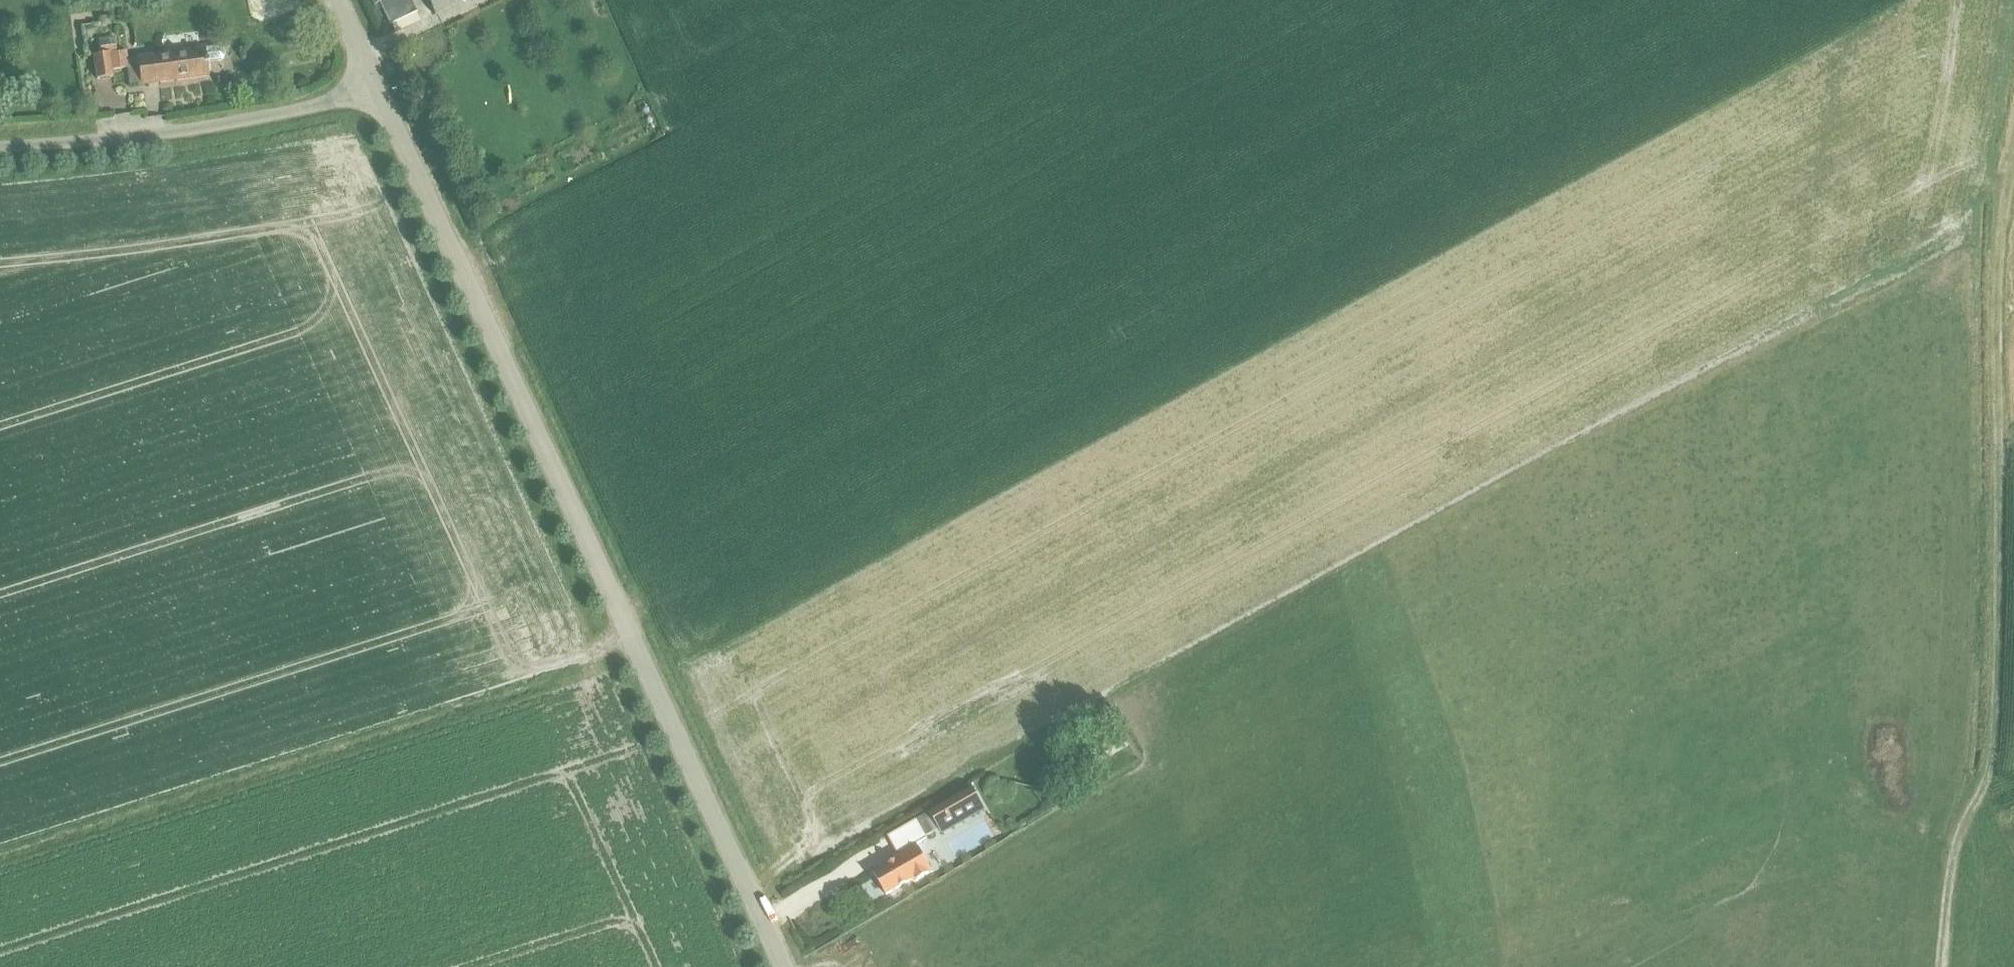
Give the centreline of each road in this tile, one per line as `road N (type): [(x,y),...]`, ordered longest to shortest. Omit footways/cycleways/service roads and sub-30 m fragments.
road 1 (tertiary): [(788,966),(371,89)]
road 2 (unclassified): [(371,89),(279,114),(0,146)]

